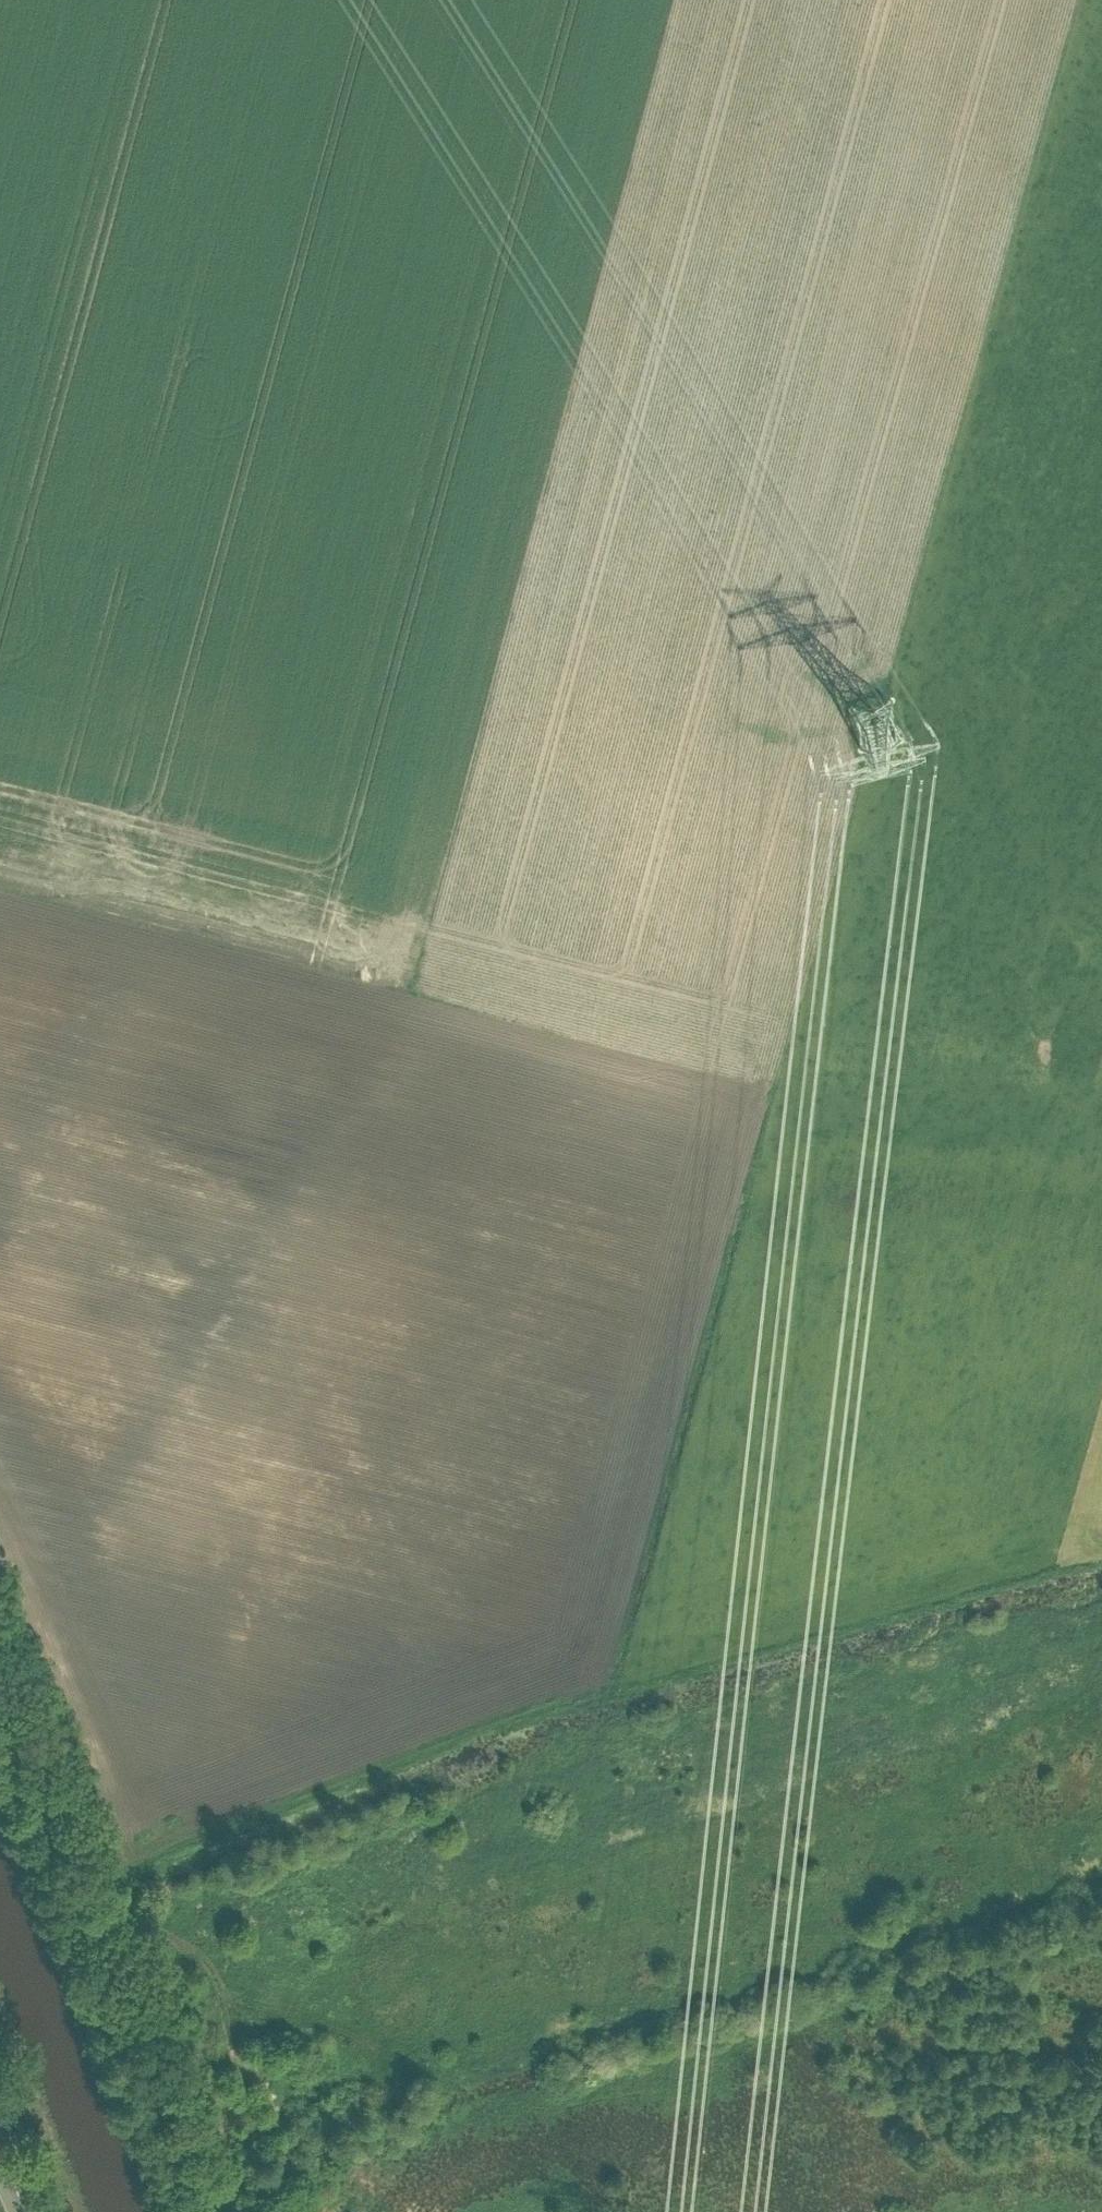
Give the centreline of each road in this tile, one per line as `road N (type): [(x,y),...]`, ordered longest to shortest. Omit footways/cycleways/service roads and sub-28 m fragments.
road 1 (unclassified): [(0,1668),(206,2211)]

